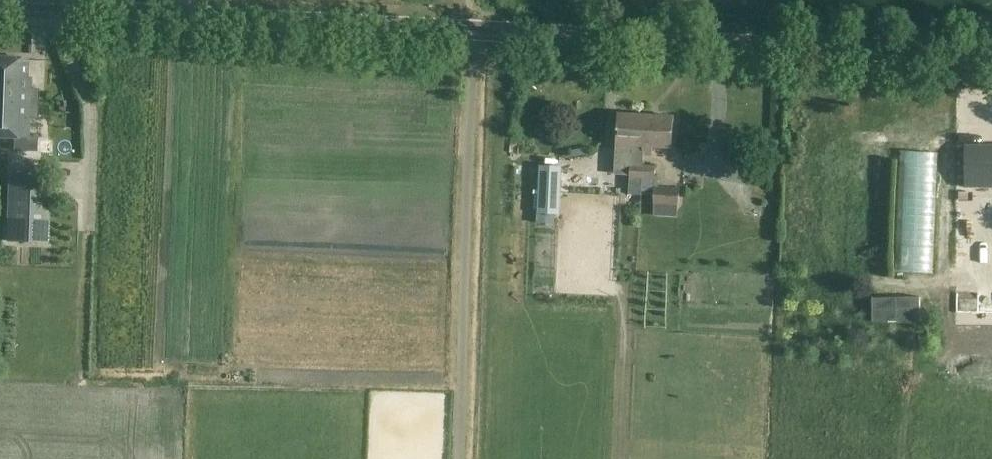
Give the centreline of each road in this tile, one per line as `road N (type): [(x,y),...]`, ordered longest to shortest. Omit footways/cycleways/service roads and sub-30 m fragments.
road 1 (unclassified): [(991,57),(0,6)]

